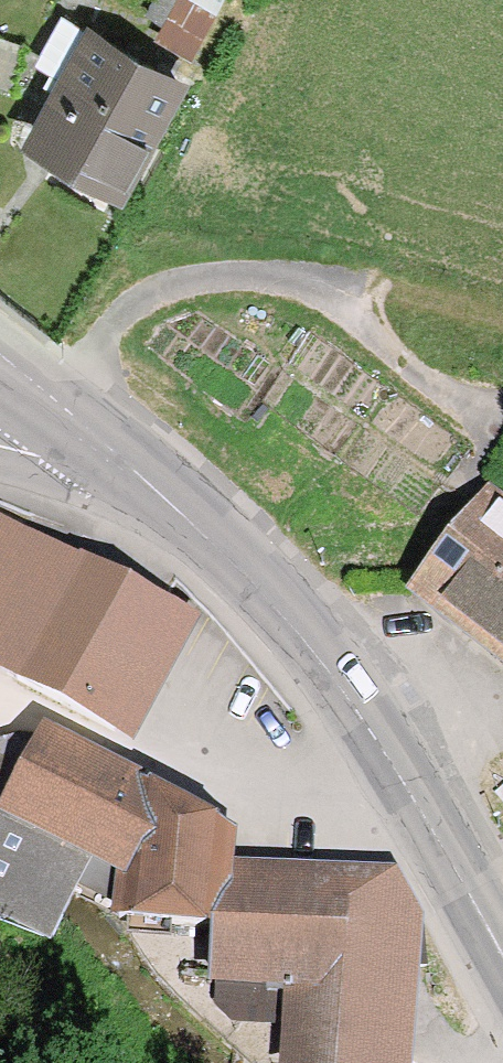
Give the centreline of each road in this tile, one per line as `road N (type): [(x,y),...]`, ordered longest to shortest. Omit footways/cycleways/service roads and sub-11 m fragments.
road 1 (secondary): [(502,967),(337,679),(236,566),(99,448)]
road 2 (secondary): [(99,448),(0,368)]

